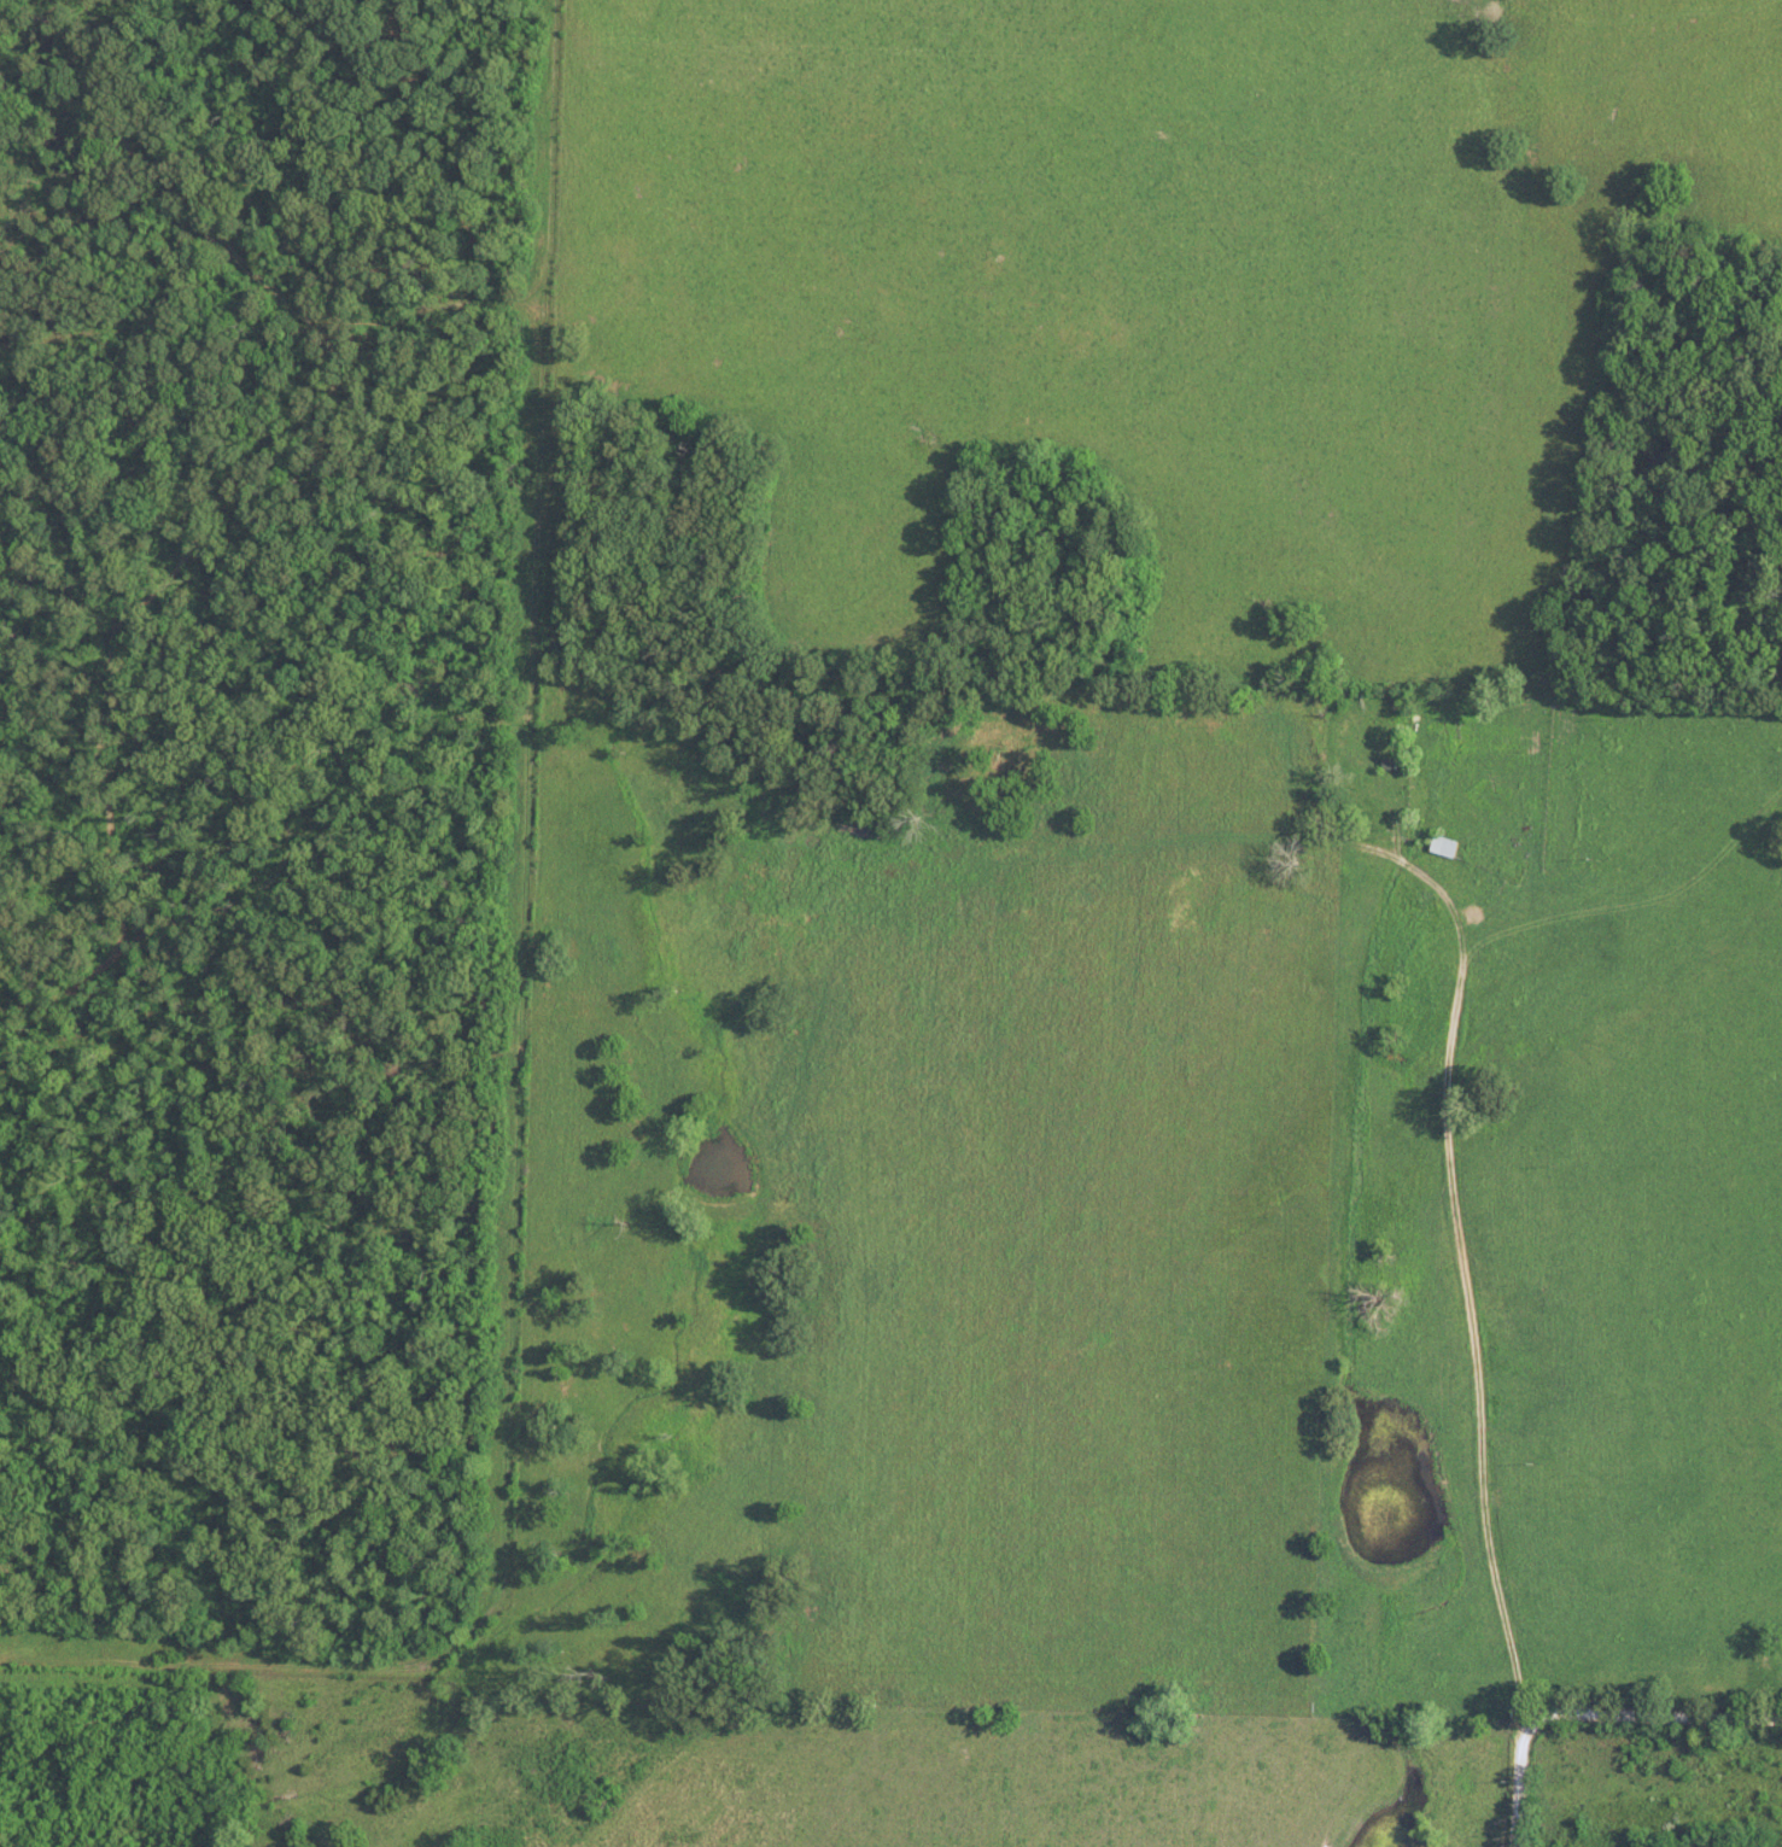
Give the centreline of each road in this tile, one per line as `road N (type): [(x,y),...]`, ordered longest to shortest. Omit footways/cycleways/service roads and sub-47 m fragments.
road 1 (residential): [(0,1670),(436,1677),(513,1605),(563,0)]
road 2 (residential): [(1523,1714),(1483,1518),(1477,1372),(1453,1196),(1449,1044),(1460,939),(1435,885),(1362,846)]
road 3 (residential): [(1523,1714),(1781,1722)]
road 4 (residential): [(1516,1846),(1523,1714)]

